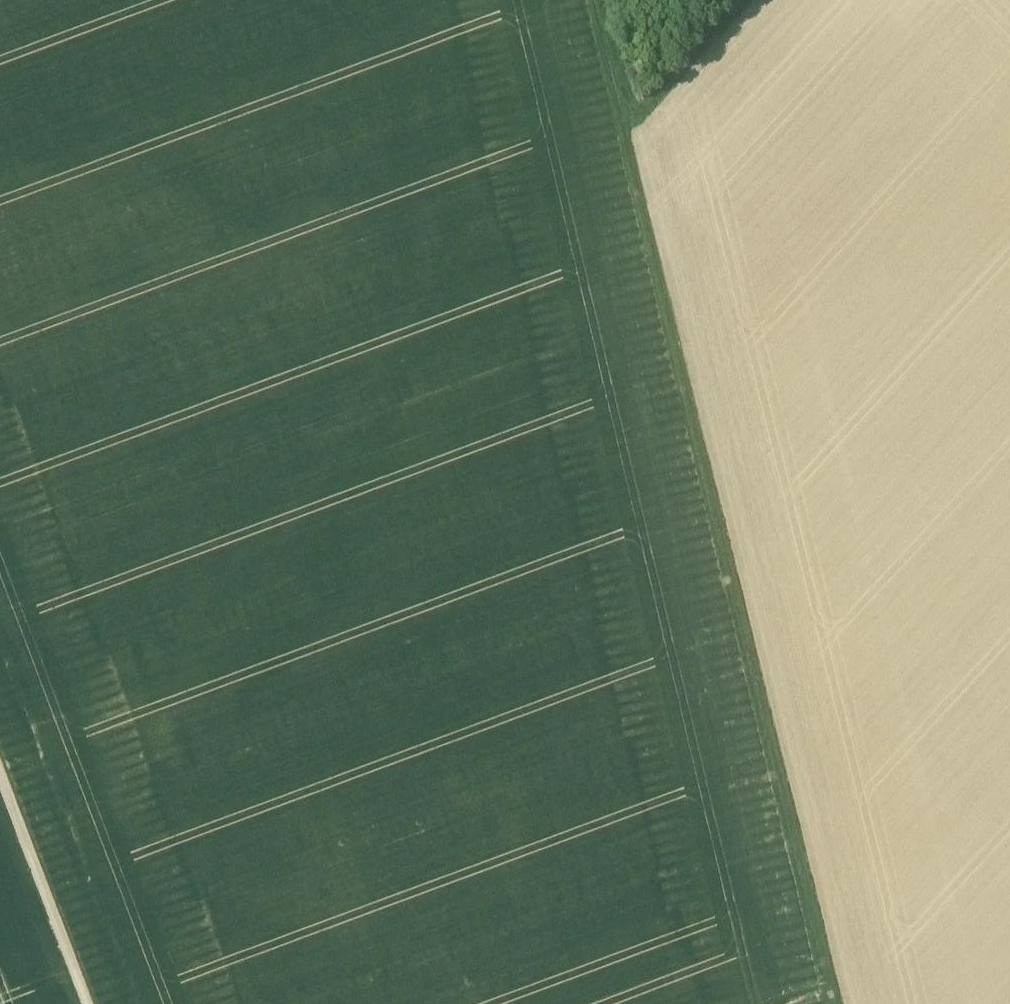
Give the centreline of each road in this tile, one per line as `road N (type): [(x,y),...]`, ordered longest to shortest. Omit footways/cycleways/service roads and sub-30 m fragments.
road 1 (track): [(596,0),(834,1003)]
road 2 (track): [(0,775),(87,1003)]

